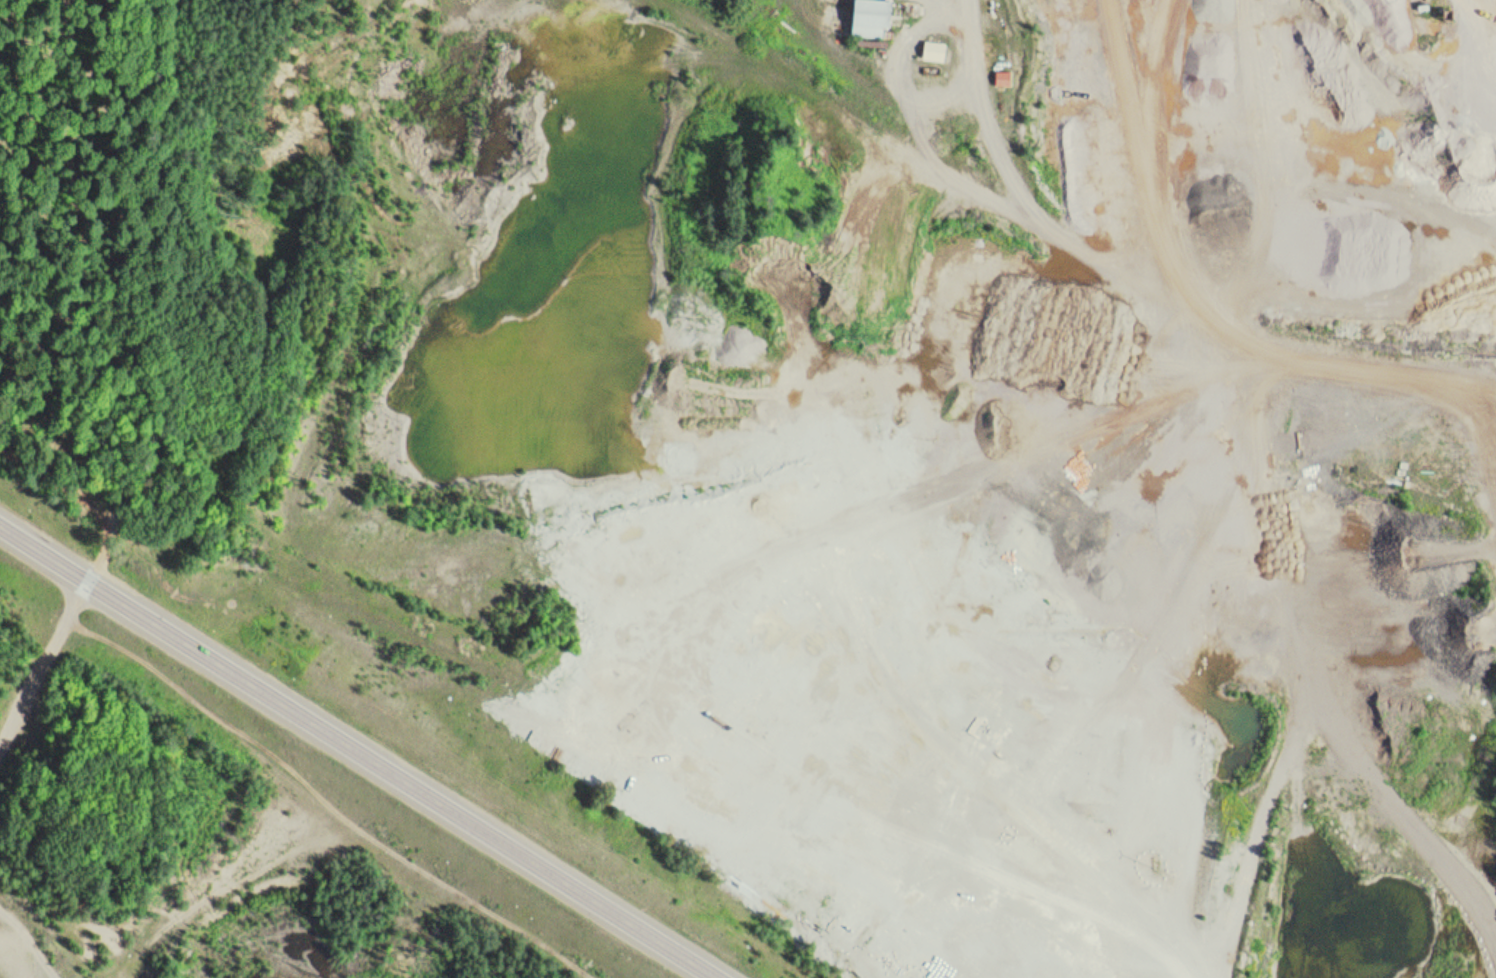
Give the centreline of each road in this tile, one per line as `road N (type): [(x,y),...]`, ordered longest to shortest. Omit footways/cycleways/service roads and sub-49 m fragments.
road 1 (secondary): [(710,977),(90,579)]
road 2 (track): [(0,798),(90,579)]

